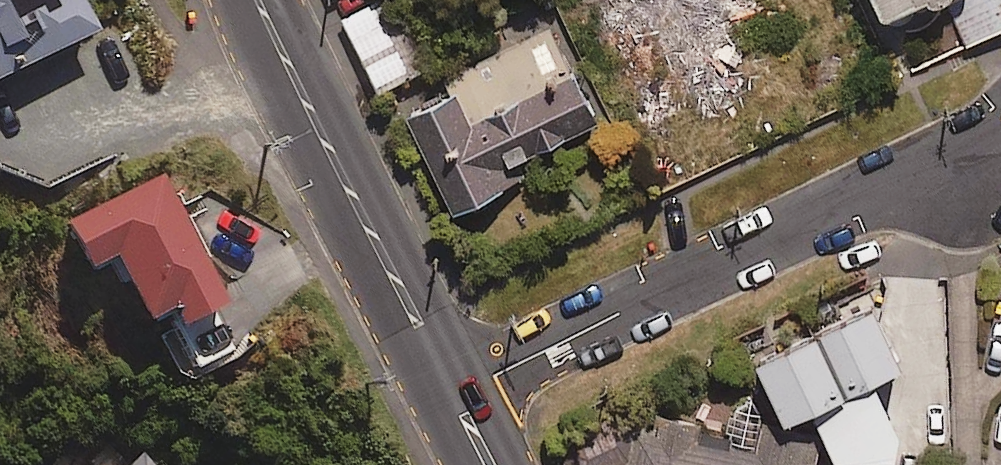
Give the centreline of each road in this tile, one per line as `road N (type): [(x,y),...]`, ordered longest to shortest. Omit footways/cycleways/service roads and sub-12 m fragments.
road 1 (residential): [(1000,128),(949,165),(453,396)]
road 2 (tertiary): [(251,0),(291,92),(453,396)]

